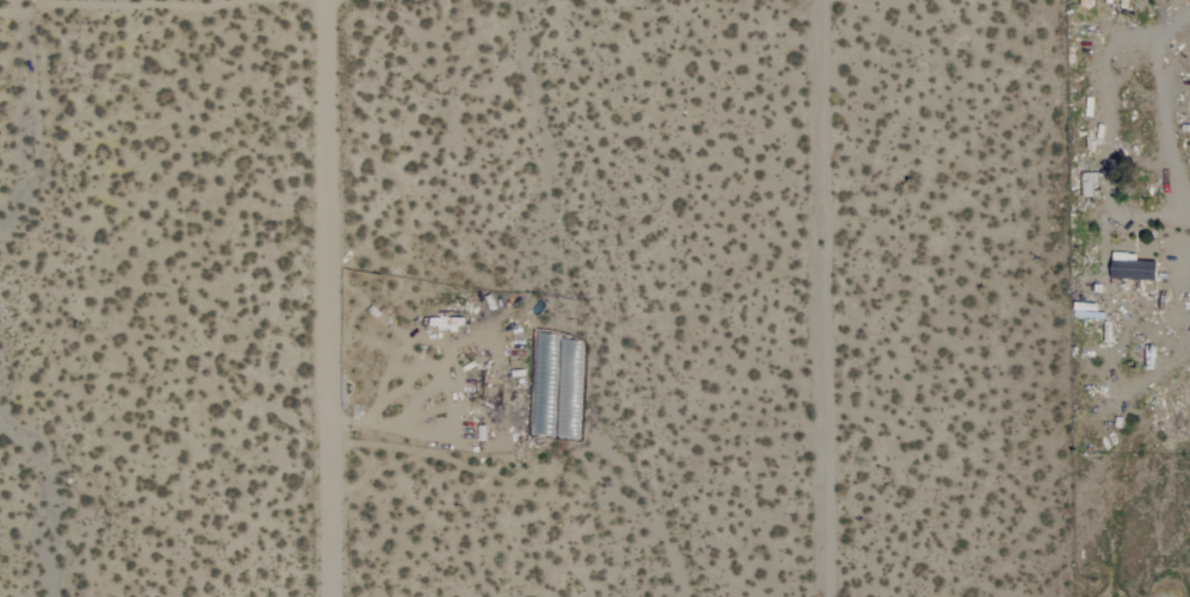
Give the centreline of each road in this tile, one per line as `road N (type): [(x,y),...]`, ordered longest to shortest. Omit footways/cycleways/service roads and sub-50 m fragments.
road 1 (residential): [(333,596),(325,0)]
road 2 (residential): [(819,596),(815,0)]

